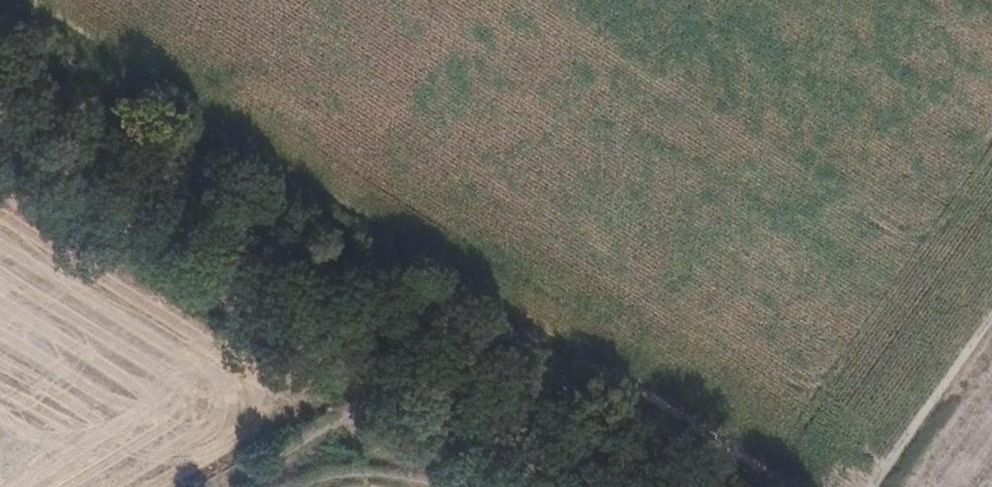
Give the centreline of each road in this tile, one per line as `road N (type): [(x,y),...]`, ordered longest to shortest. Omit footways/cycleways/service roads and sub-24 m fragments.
road 1 (track): [(225,486),(334,429),(376,429),(442,485)]
road 2 (track): [(884,486),(991,332)]
road 3 (track): [(306,486),(327,477),(398,474),(446,486)]

